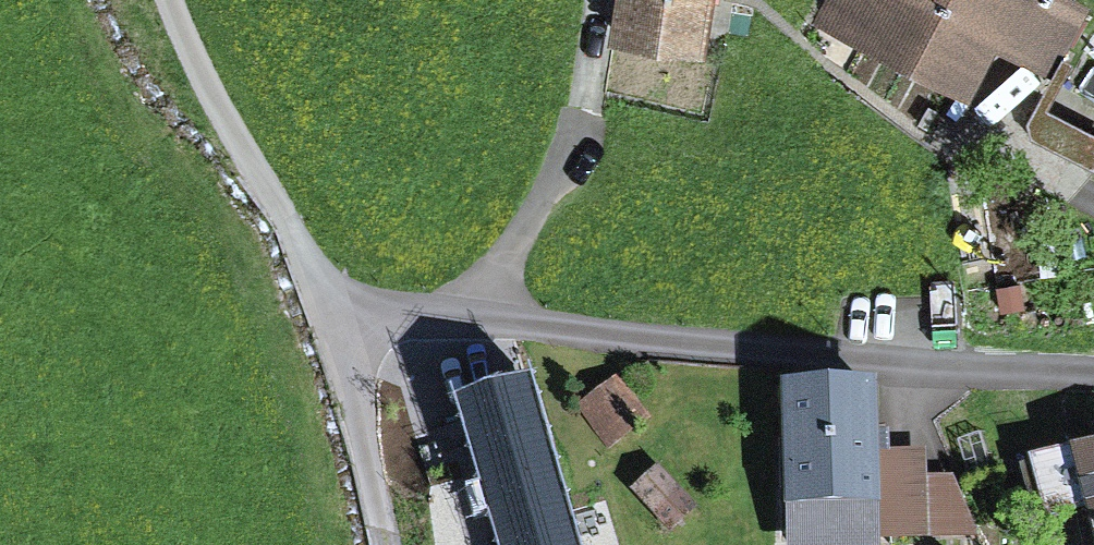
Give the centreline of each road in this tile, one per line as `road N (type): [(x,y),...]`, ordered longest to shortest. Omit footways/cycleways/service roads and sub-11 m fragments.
road 1 (track): [(1093,371),(659,346),(332,306),(184,53),(168,0)]
road 2 (residential): [(332,306),(382,544)]

